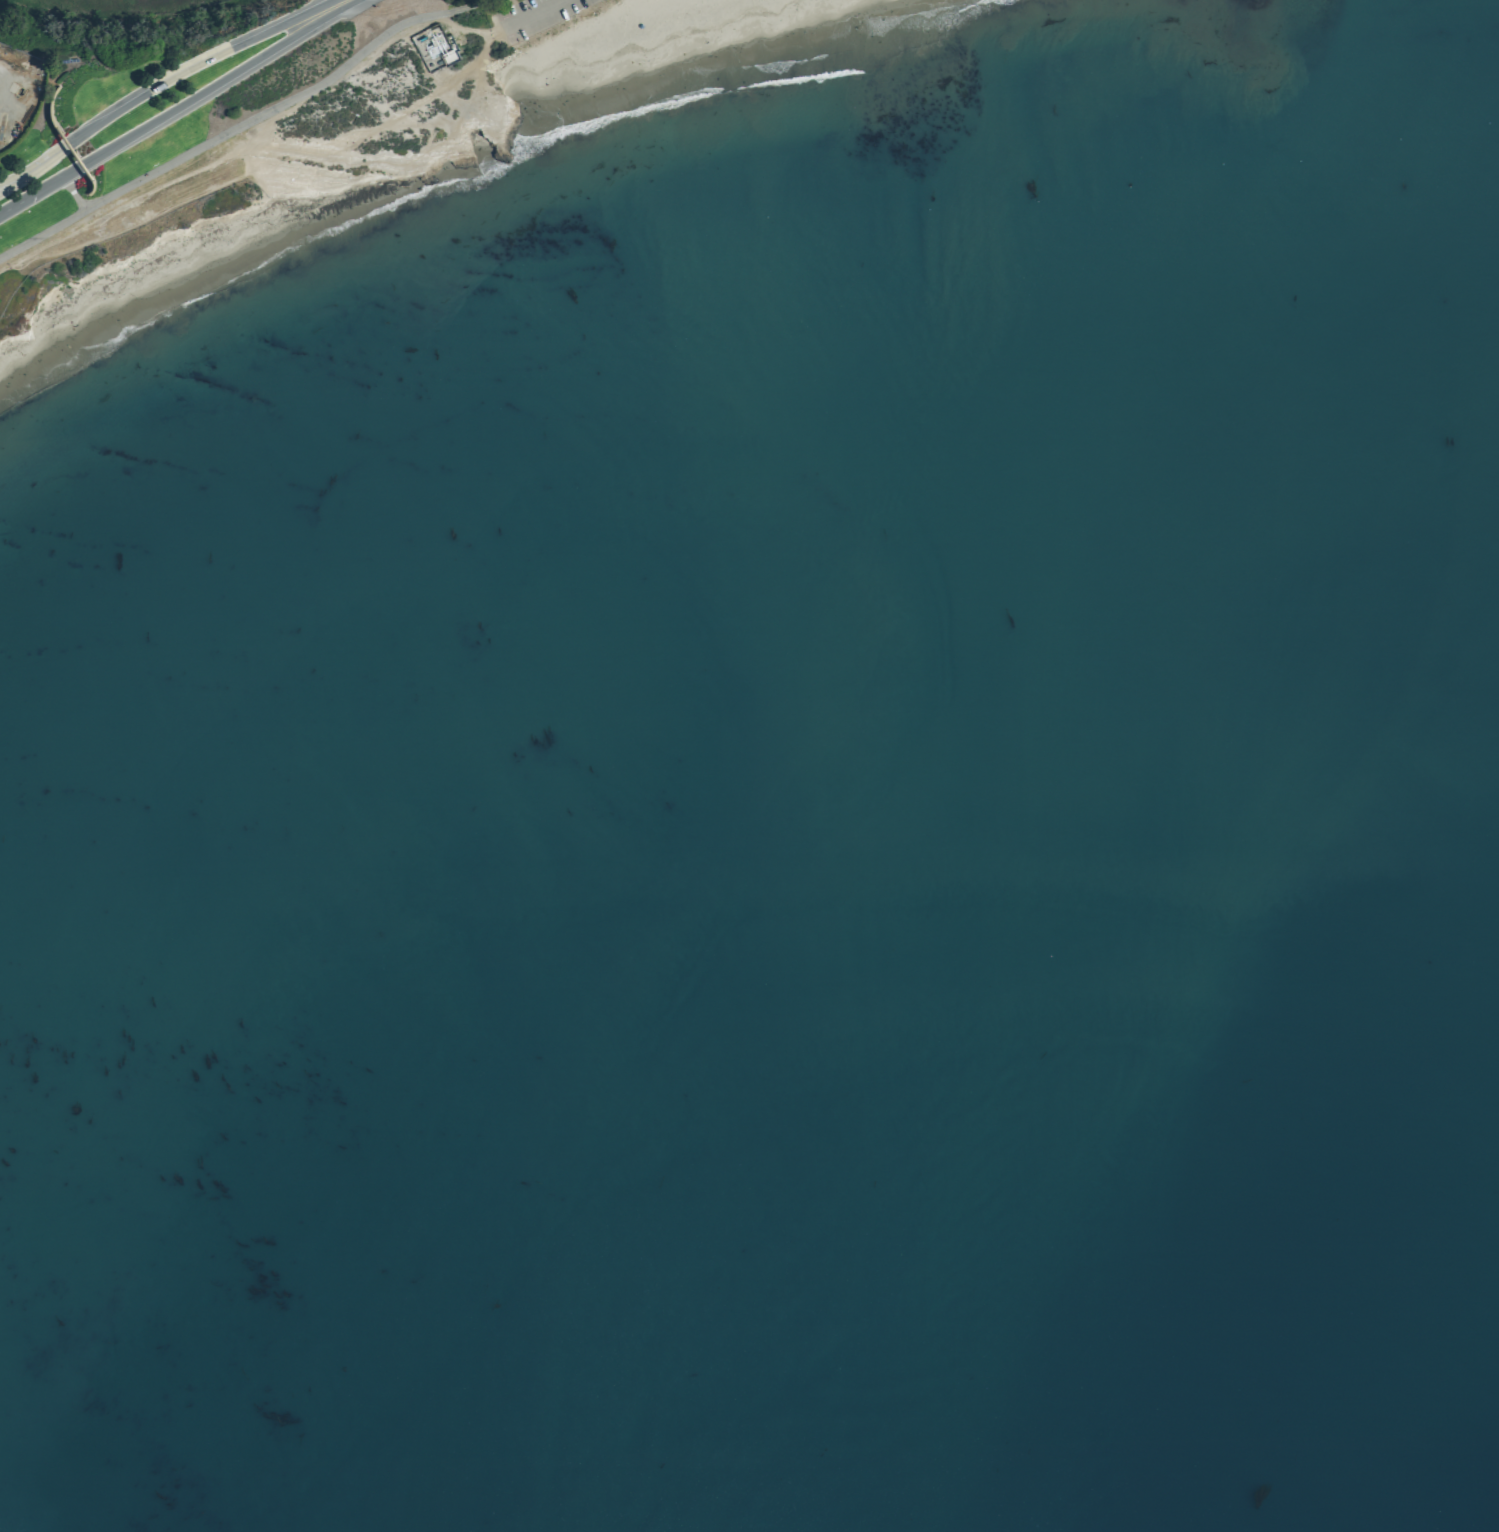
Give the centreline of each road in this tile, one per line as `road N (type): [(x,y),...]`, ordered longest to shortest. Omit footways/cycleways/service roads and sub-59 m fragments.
road 1 (primary): [(314,16),(189,69),(34,168)]
road 2 (primary): [(62,177),(314,16)]

